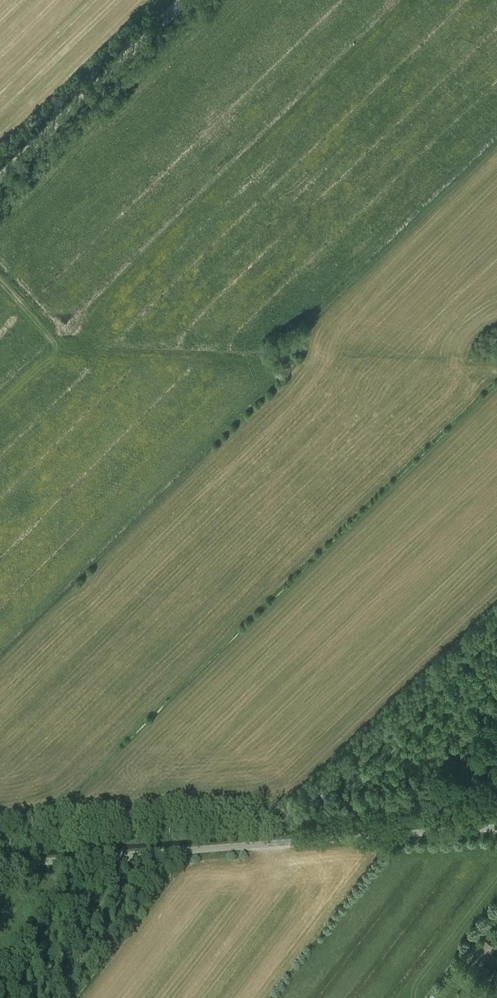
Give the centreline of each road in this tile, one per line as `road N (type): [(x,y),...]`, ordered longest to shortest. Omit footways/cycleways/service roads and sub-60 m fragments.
road 1 (unclassified): [(496,828),(0,865)]
road 2 (unclassified): [(0,177),(185,0)]

